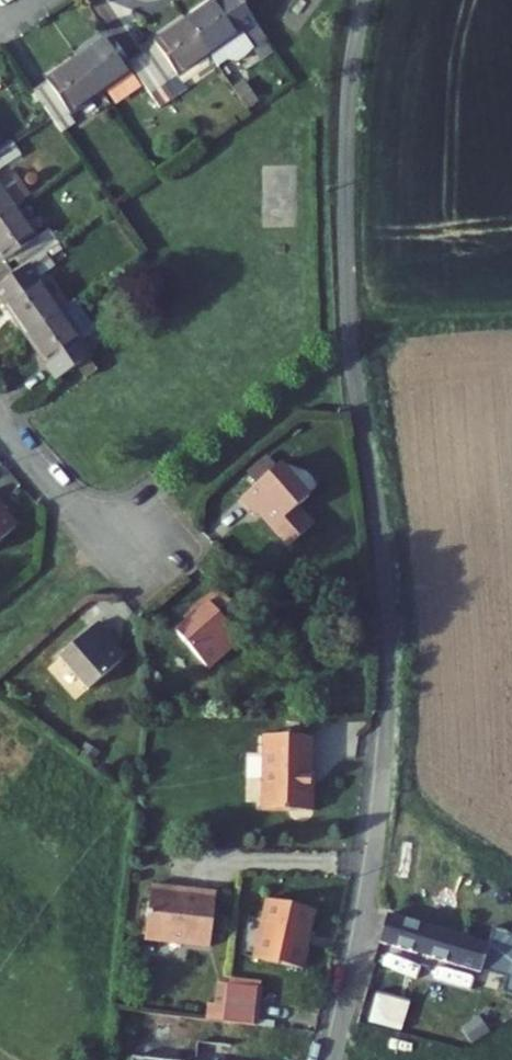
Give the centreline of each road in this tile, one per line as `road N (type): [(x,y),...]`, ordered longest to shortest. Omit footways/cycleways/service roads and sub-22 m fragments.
road 1 (unclassified): [(365,0),(348,125),(350,317),(381,550),(389,712),(332,1059)]
road 2 (residential): [(0,423),(107,542),(154,568)]

